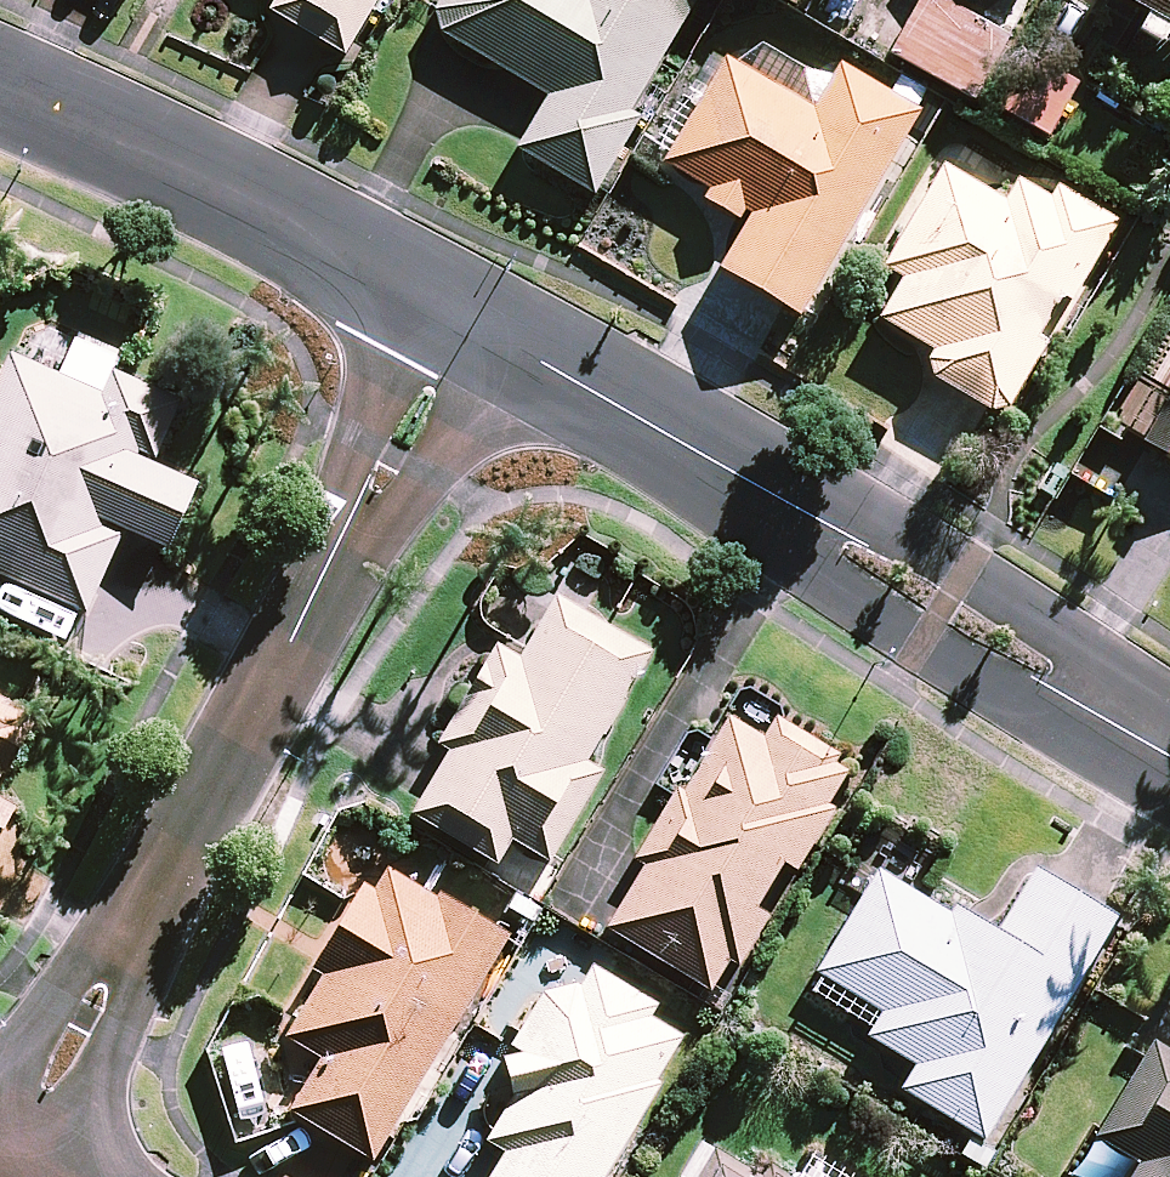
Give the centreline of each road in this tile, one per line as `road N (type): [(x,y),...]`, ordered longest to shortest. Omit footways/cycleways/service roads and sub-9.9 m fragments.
road 1 (residential): [(20,1144),(477,326)]
road 2 (residential): [(477,326),(649,423),(1169,747)]
road 3 (residential): [(0,89),(94,128),(477,326)]

